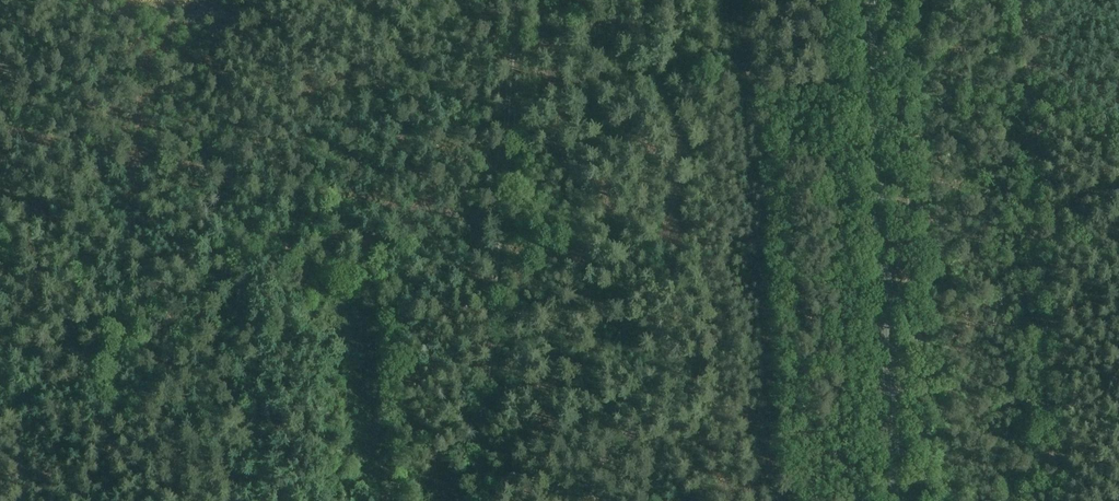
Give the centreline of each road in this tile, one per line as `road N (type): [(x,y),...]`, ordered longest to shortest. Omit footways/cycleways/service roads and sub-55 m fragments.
road 1 (track): [(111,0),(148,35),(108,500)]
road 2 (track): [(499,221),(0,131)]
road 3 (track): [(517,0),(476,500)]
road 4 (secondary): [(899,500),(867,0)]
road 5 (track): [(1053,500),(1025,0)]

